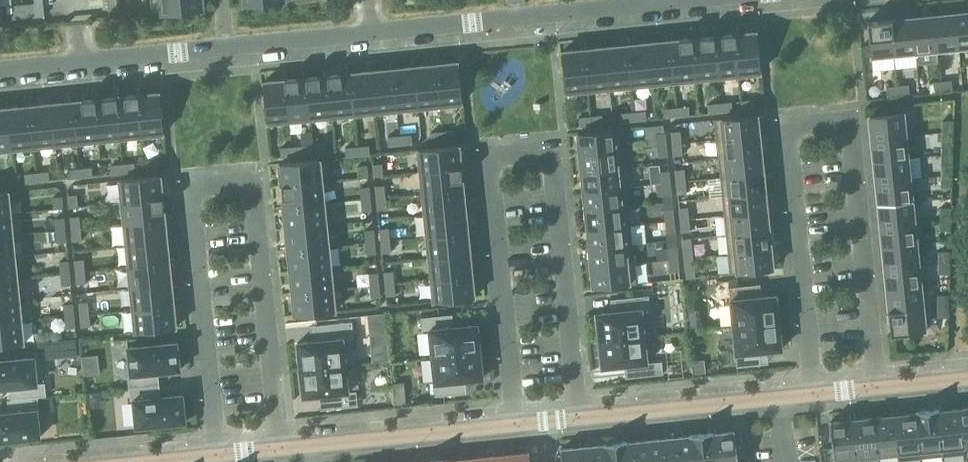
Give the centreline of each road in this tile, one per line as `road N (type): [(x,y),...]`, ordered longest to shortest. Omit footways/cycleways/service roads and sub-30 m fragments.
road 1 (residential): [(718,0),(0,69)]
road 2 (residential): [(887,383),(856,121),(787,128),(816,389)]
road 3 (residential): [(277,446),(250,184),(192,190),(216,453)]
road 4 (residential): [(580,414),(552,155),(491,161),(515,421)]
road 5 (residential): [(277,446),(515,421)]
road 6 (residential): [(580,414),(816,389)]

